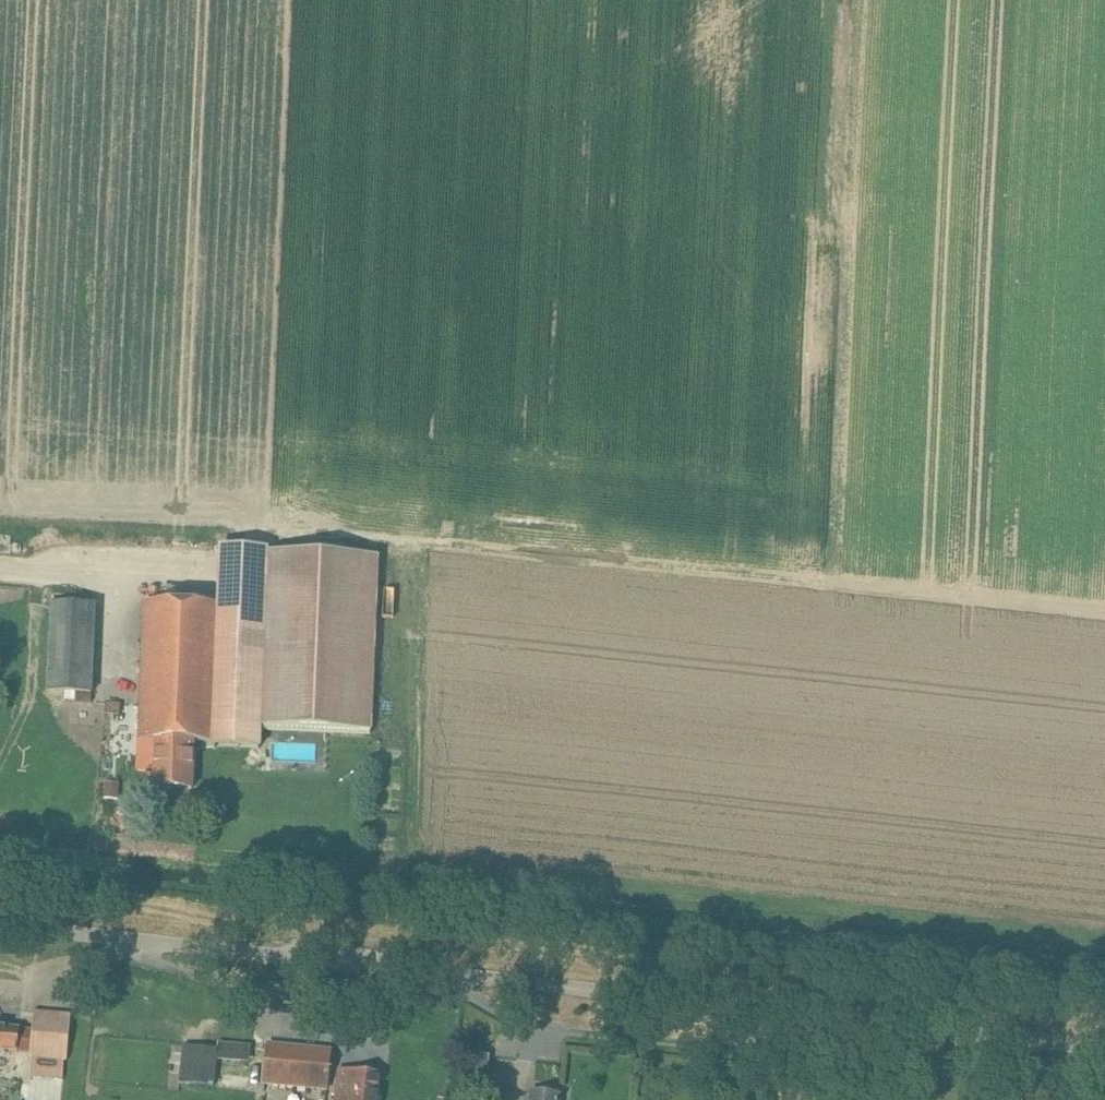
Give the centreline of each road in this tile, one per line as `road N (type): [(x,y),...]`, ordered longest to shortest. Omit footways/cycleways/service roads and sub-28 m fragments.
road 1 (track): [(0,888),(115,904),(344,963),(528,949),(819,976),(825,912),(1104,943)]
road 2 (tertiary): [(1104,1048),(136,940)]
road 3 (track): [(832,603),(859,0)]
road 4 (tertiary): [(0,925),(136,940)]

